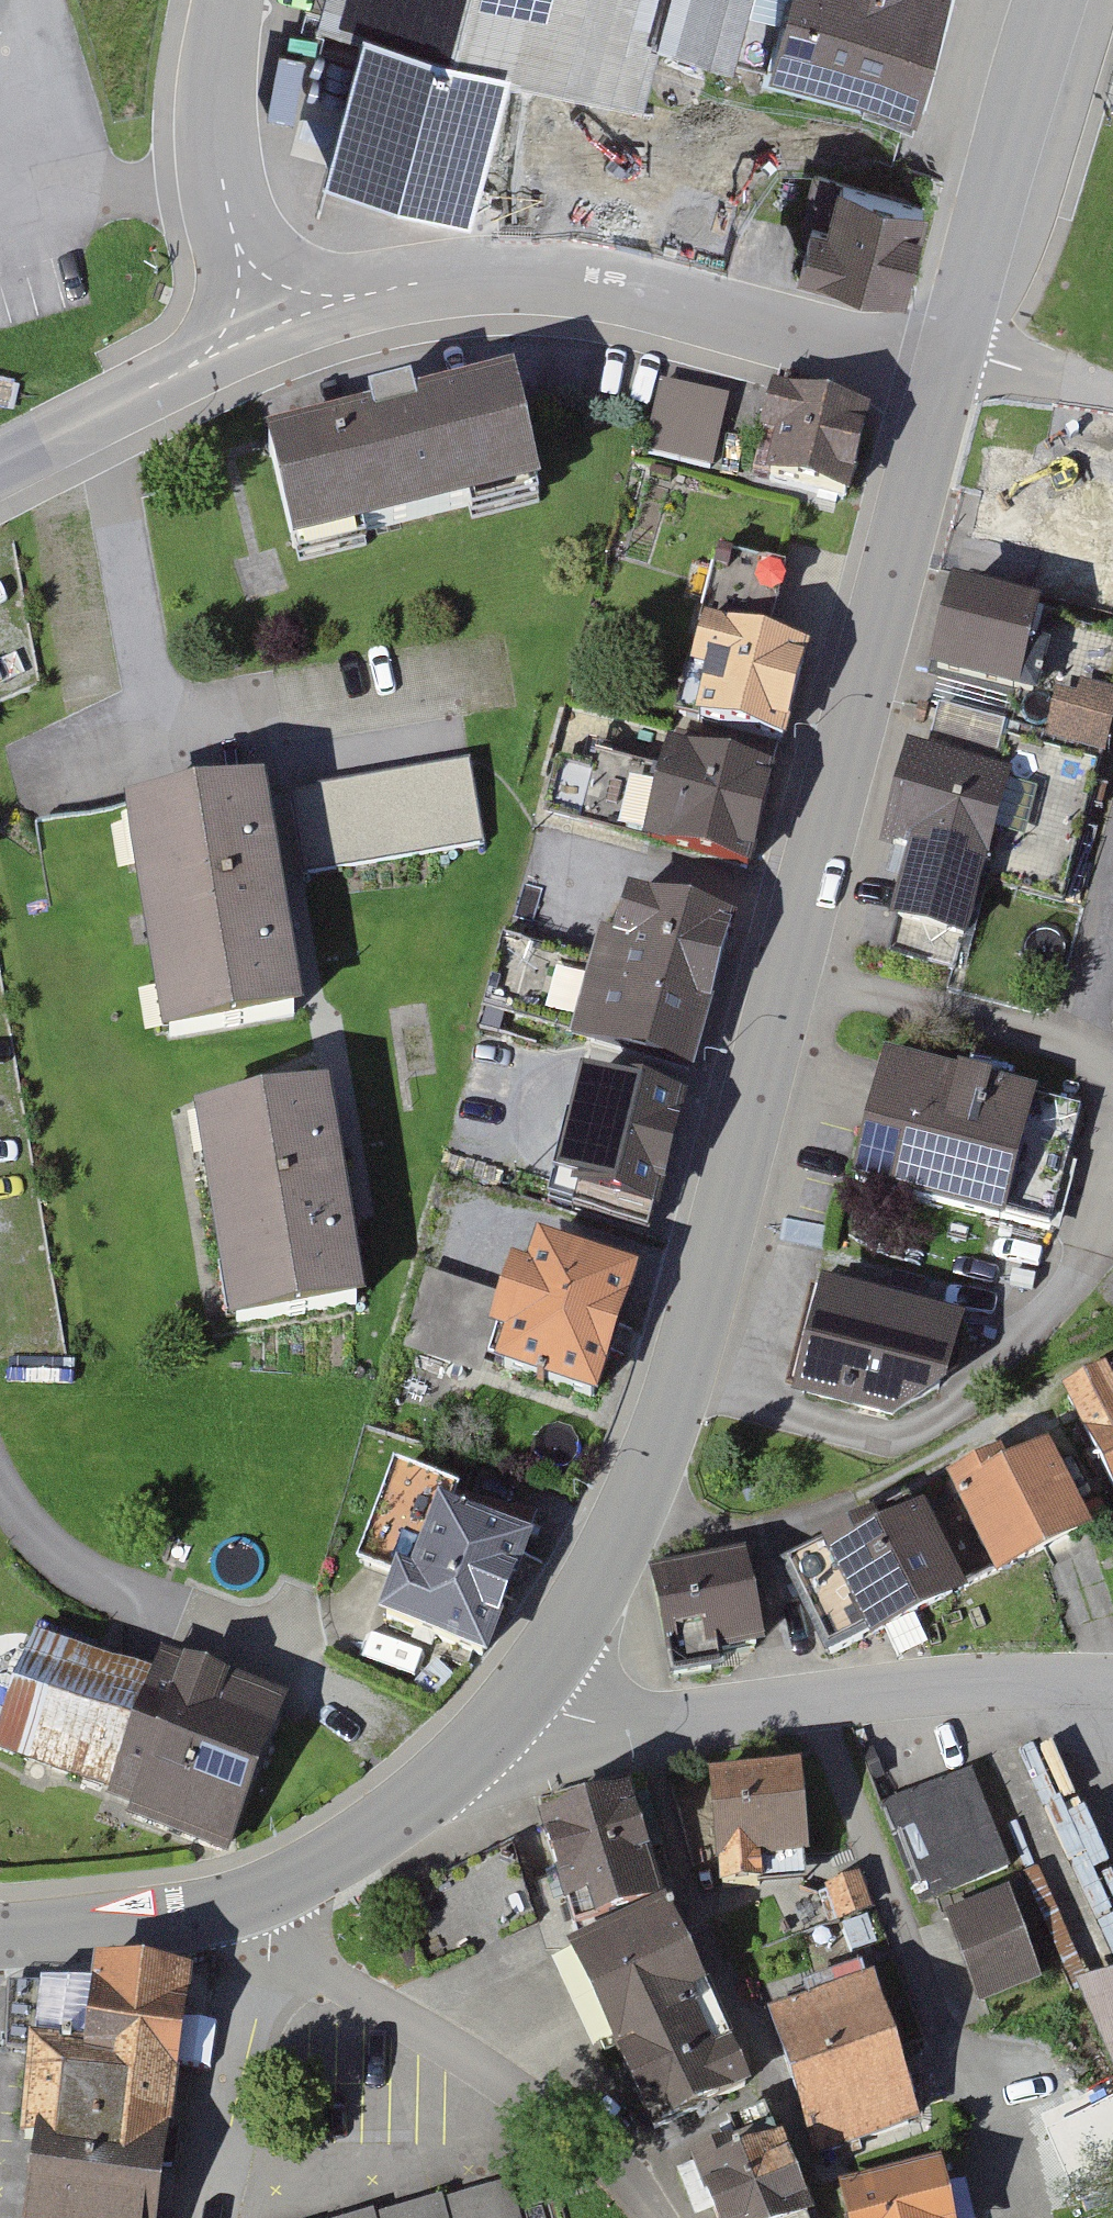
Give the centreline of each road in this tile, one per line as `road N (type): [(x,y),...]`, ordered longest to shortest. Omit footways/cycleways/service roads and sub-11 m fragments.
road 1 (secondary): [(951,355),(741,1168),(631,1524),(576,1621),(482,1739),(346,1849),(252,1896)]
road 2 (residential): [(269,327),(381,290),(494,275),(951,355)]
road 3 (track): [(520,1696),(589,1713),(670,1714),(1112,1686)]
road 4 (residential): [(654,2217),(546,2115),(289,1963),(252,1896)]
road 5 (secondary): [(1050,0),(951,355)]
road 6 (residential): [(223,0),(220,191),(269,327)]
road 7 (residential): [(0,464),(269,327)]
road 8 (secondary): [(252,1896),(133,1924),(0,1938)]
road 9 (track): [(1112,392),(951,355)]

